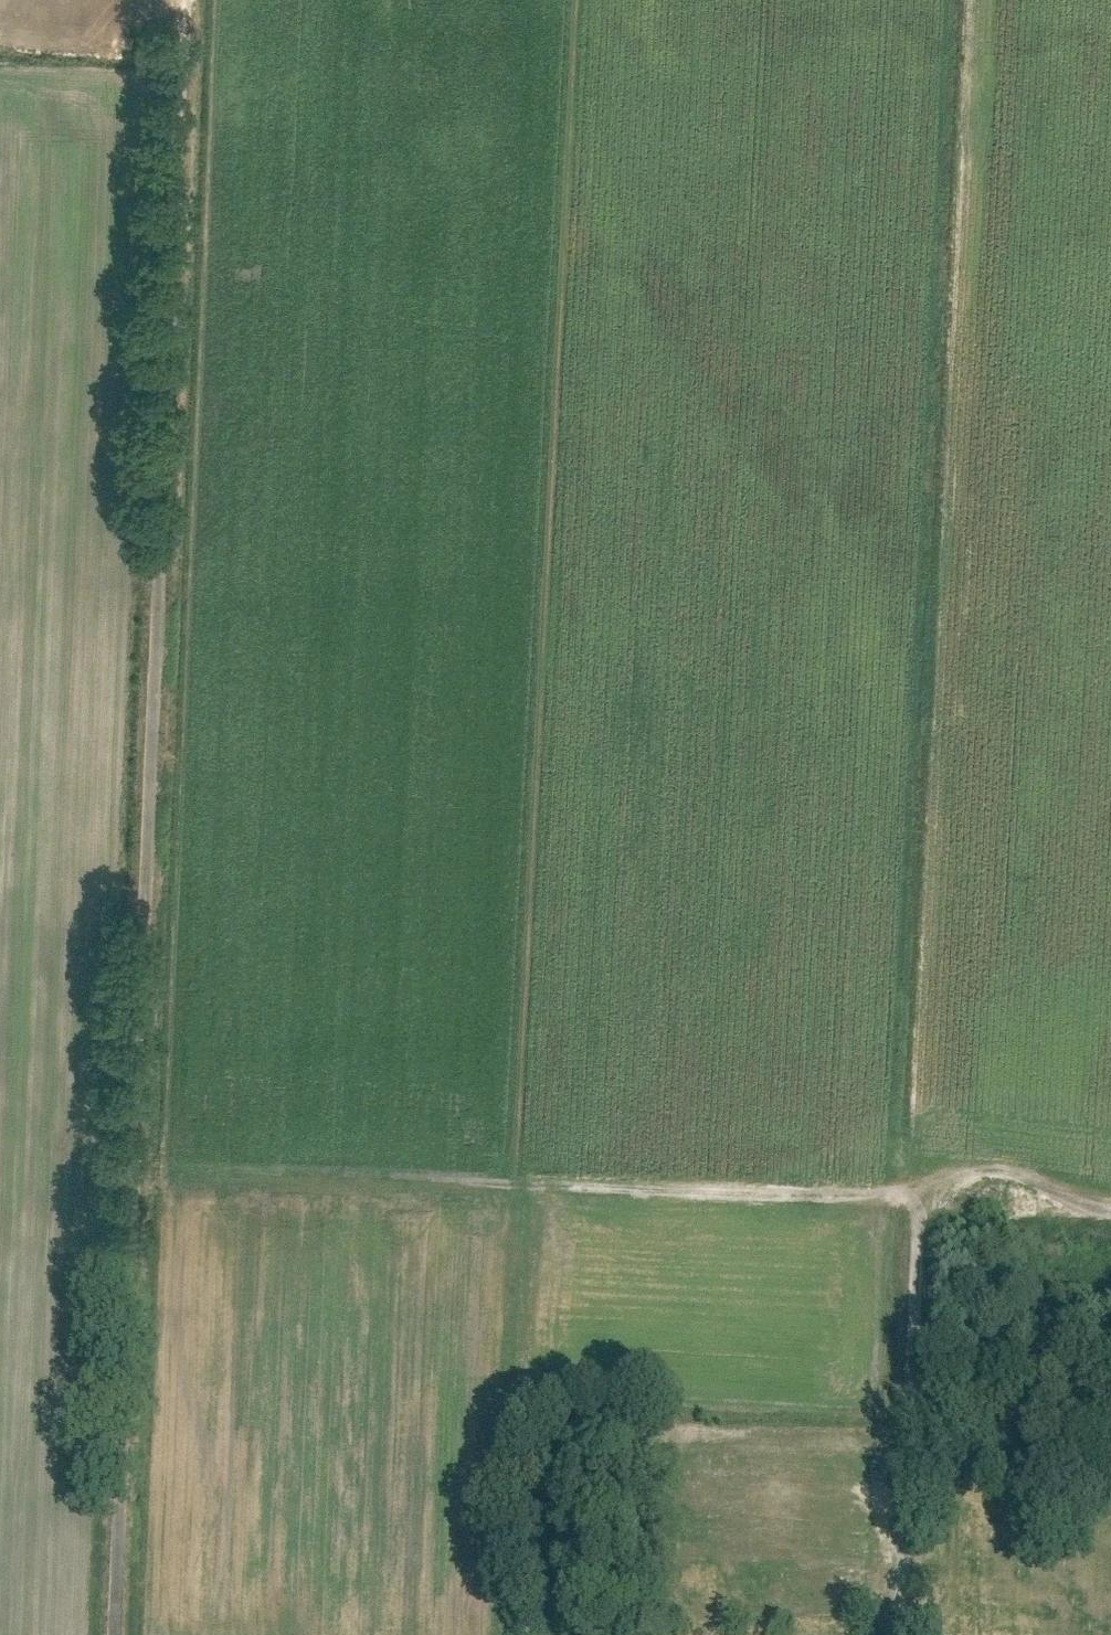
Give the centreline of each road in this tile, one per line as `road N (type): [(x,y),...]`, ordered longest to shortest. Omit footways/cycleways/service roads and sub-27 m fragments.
road 1 (track): [(114,1634),(184,0)]
road 2 (track): [(896,1634),(919,1223)]

